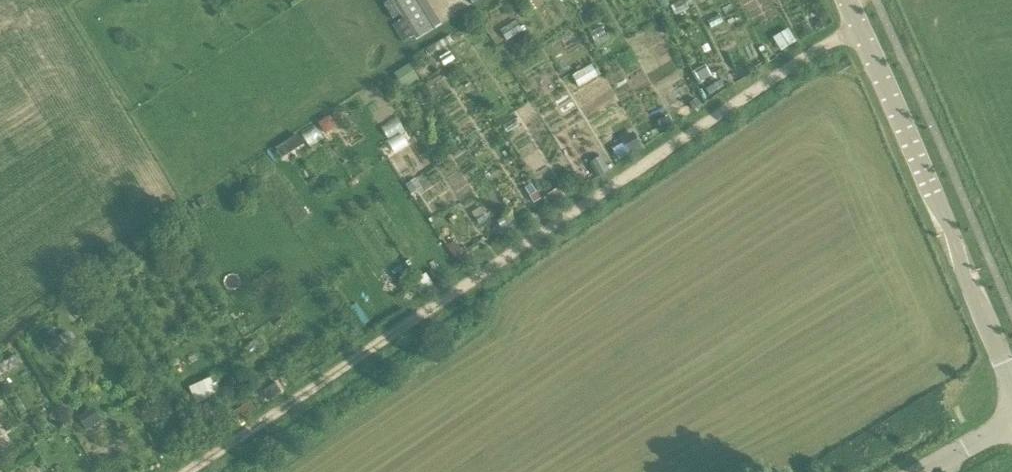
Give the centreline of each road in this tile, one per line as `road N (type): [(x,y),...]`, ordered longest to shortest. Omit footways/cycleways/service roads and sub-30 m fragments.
road 1 (track): [(188,471),(859,27)]
road 2 (tertiary): [(847,2),(958,254)]
road 3 (tertiary): [(1011,386),(958,254)]

